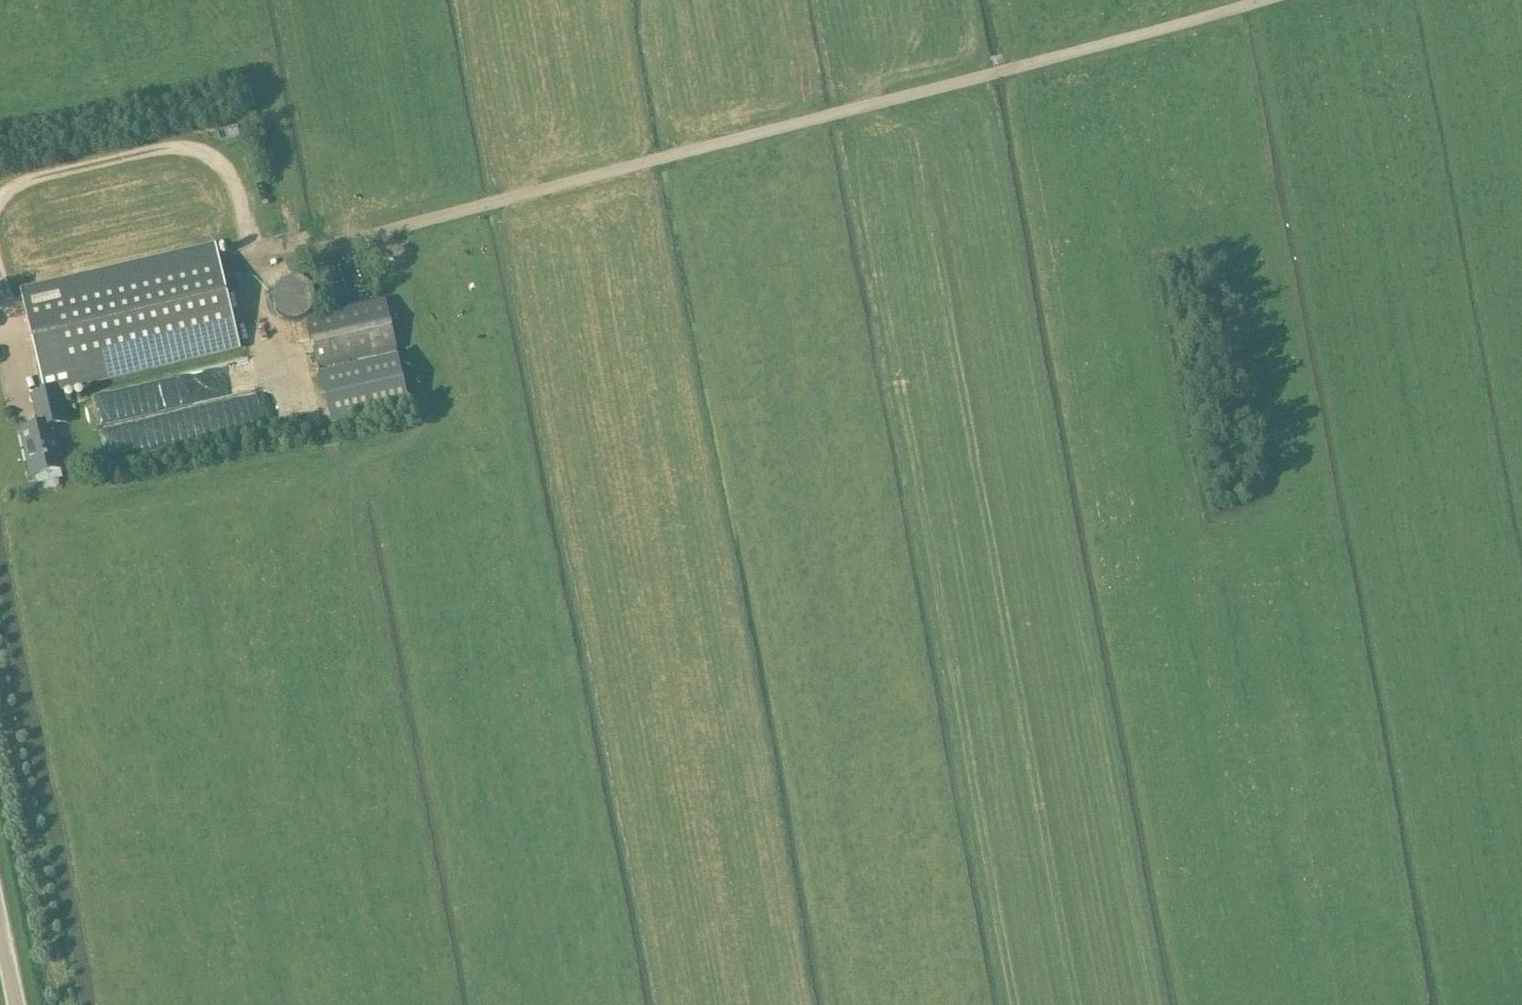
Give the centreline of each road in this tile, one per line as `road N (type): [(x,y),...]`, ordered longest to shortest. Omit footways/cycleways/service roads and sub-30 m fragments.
road 1 (track): [(1262,0),(256,268)]

